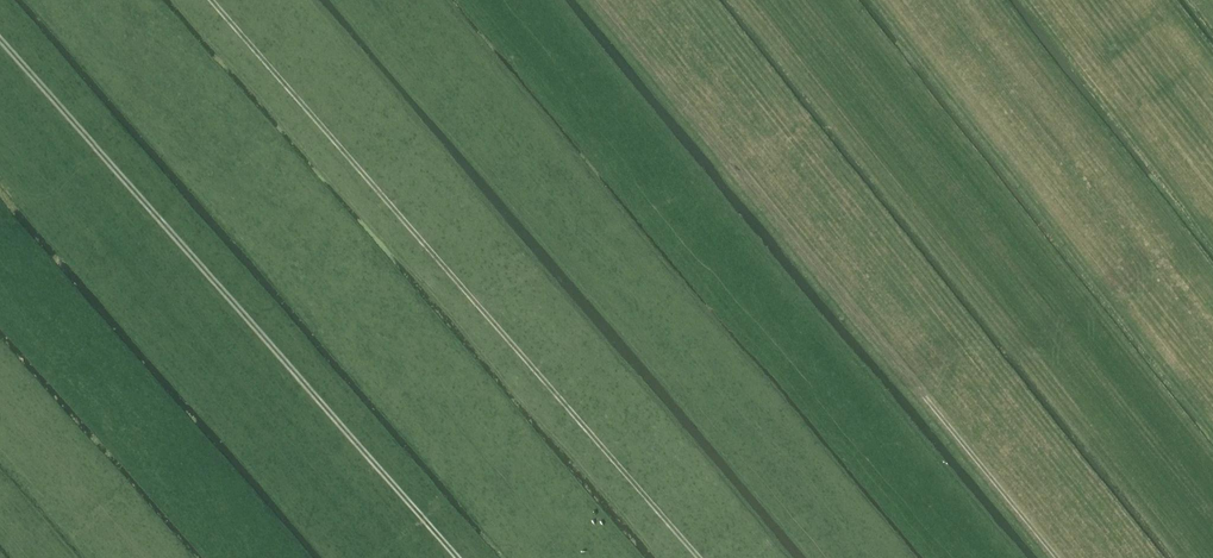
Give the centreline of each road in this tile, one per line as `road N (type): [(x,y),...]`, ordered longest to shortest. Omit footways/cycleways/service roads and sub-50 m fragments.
road 1 (track): [(702,557),(212,0)]
road 2 (track): [(1058,557),(599,0)]
road 3 (track): [(457,557),(0,39)]
road 4 (track): [(1212,222),(1040,0)]

